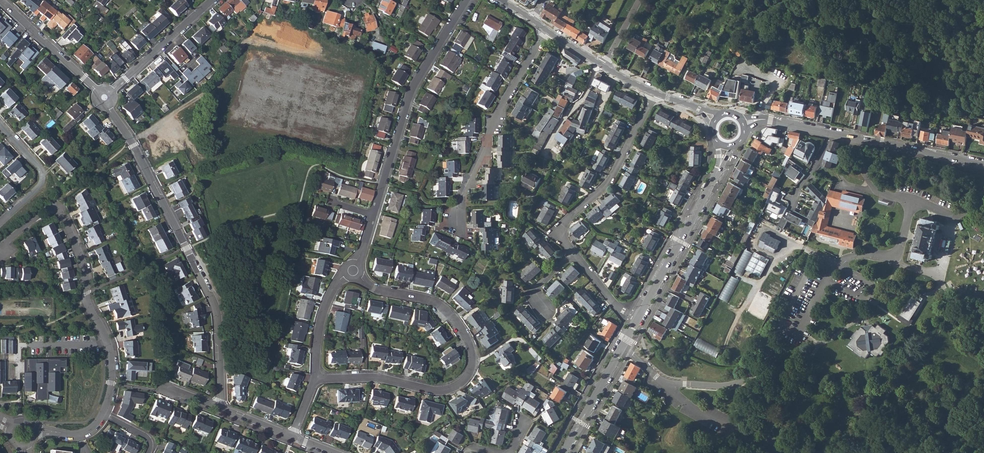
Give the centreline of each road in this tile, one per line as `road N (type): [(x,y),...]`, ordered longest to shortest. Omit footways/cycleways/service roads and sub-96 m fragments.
road 1 (residential): [(104,97),(216,307),(219,409)]
road 2 (residential): [(316,379),(384,380),(438,391),(454,388),(472,368),(469,342),(444,309),(387,293),(353,272)]
road 3 (residential): [(1,246),(55,203),(110,355),(102,415)]
road 4 (track): [(850,146),(841,171),(848,185),(953,217),(940,273),(905,268),(893,256)]
road 5 (residential): [(374,216),(414,86),(466,0)]
road 6 (residential): [(457,227),(457,209),(494,120),(548,30)]
road 7 (tertiary): [(983,165),(783,123)]
road 8 (residential): [(655,93),(609,182),(560,232),(572,253)]
road 9 (tertiary): [(717,173),(637,320)]
road 10 (tertiary): [(637,320),(563,452)]
road 11 (residential): [(104,97),(212,0)]
road 12 (residential): [(0,0),(104,97)]
road 13 (residential): [(316,379),(322,312),(353,272)]

